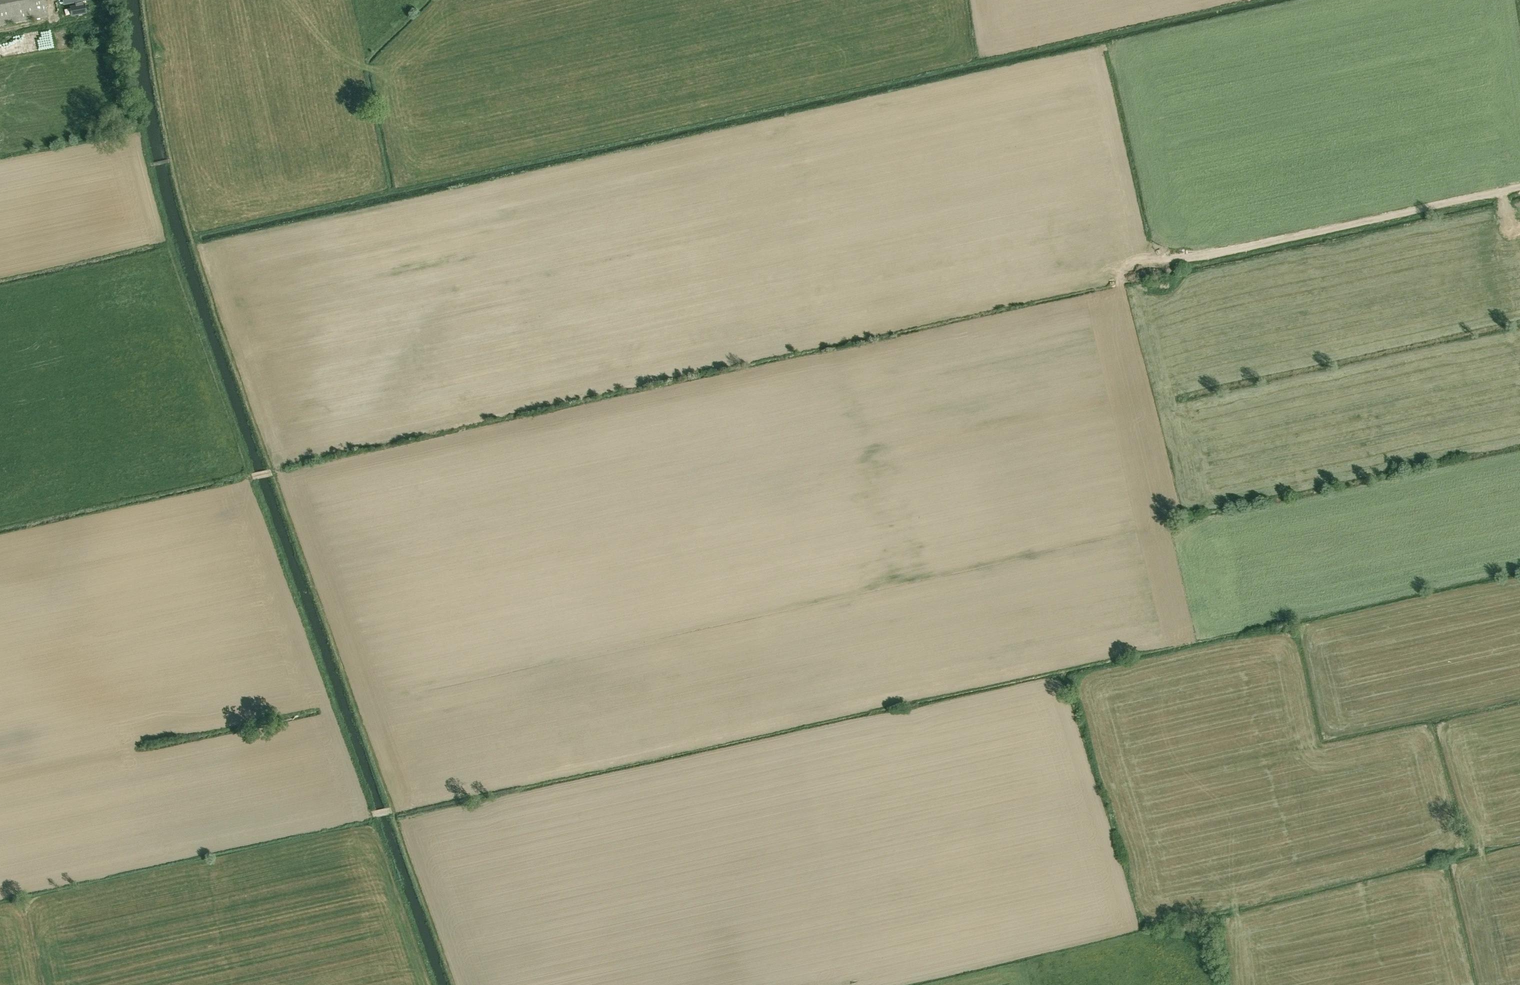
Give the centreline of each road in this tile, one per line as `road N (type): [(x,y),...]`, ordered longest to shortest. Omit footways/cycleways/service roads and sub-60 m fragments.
road 1 (track): [(1118,295),(1120,274),(1139,258),(1192,257),(1519,185)]

